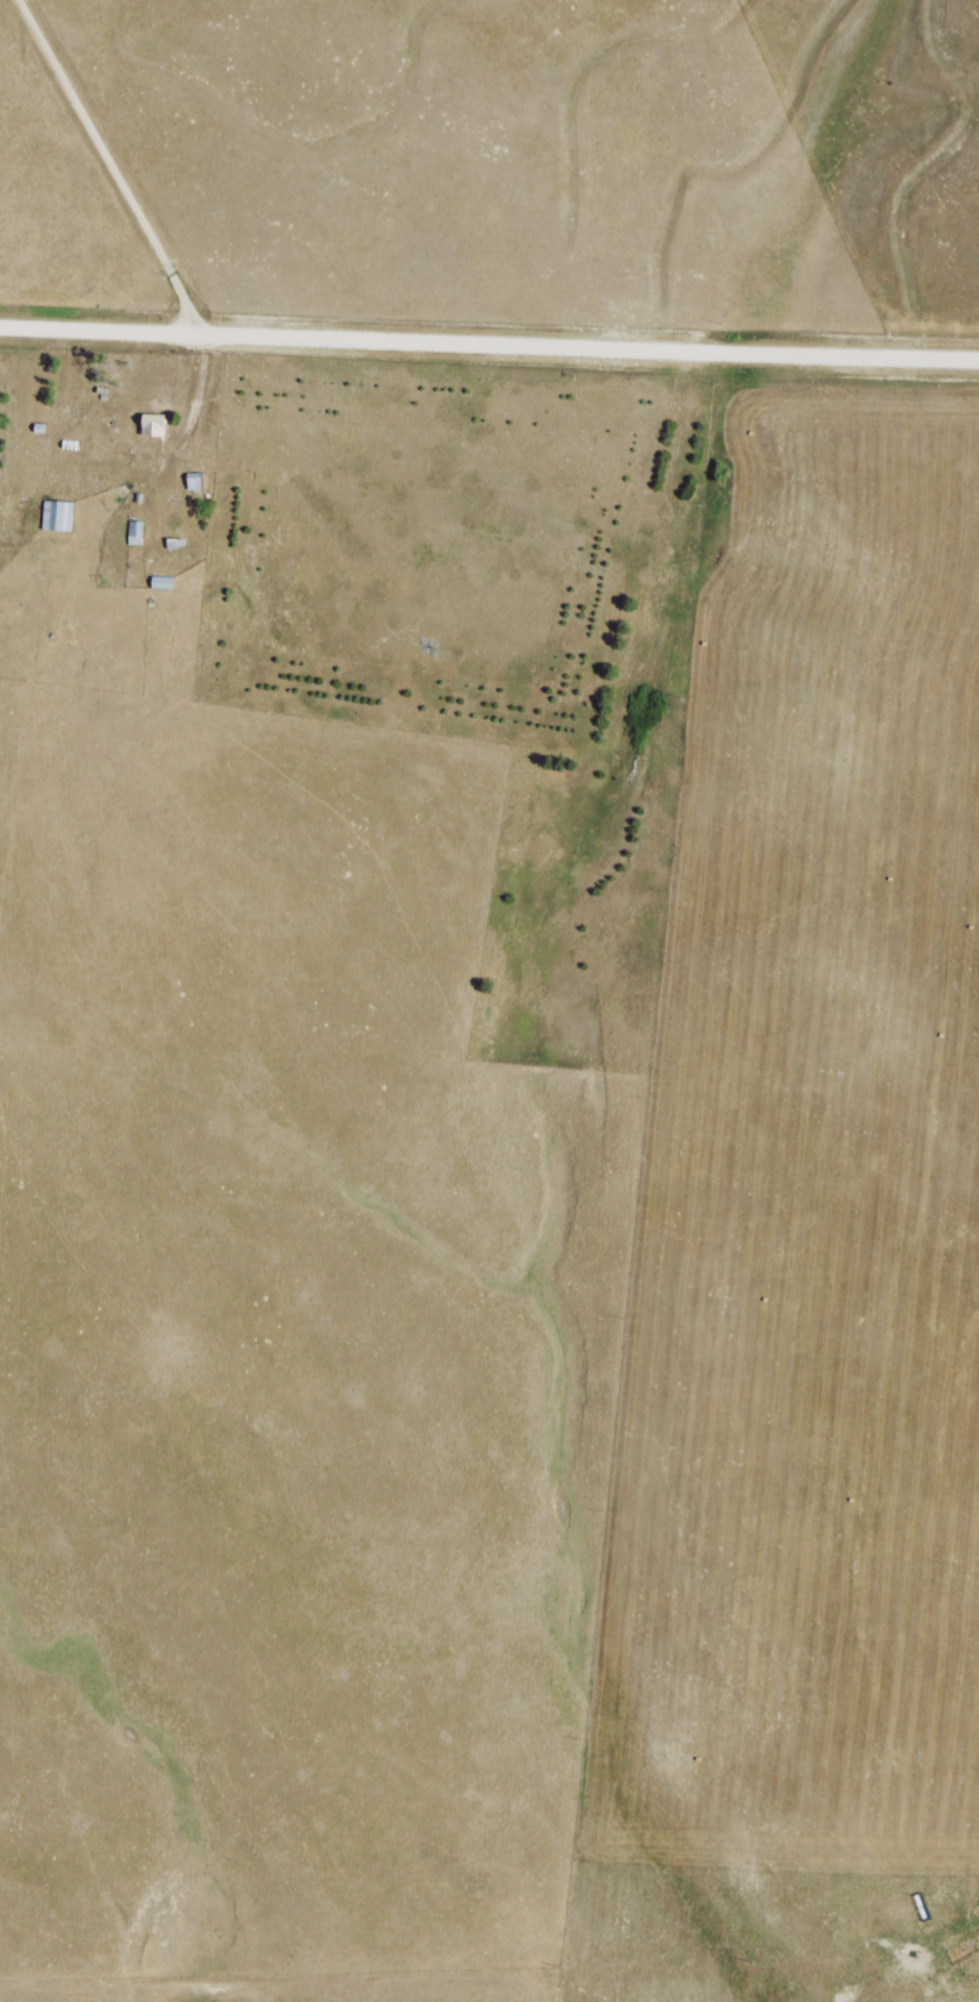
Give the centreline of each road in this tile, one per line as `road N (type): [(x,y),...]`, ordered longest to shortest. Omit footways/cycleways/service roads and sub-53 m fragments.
road 1 (residential): [(0,325),(978,357)]

